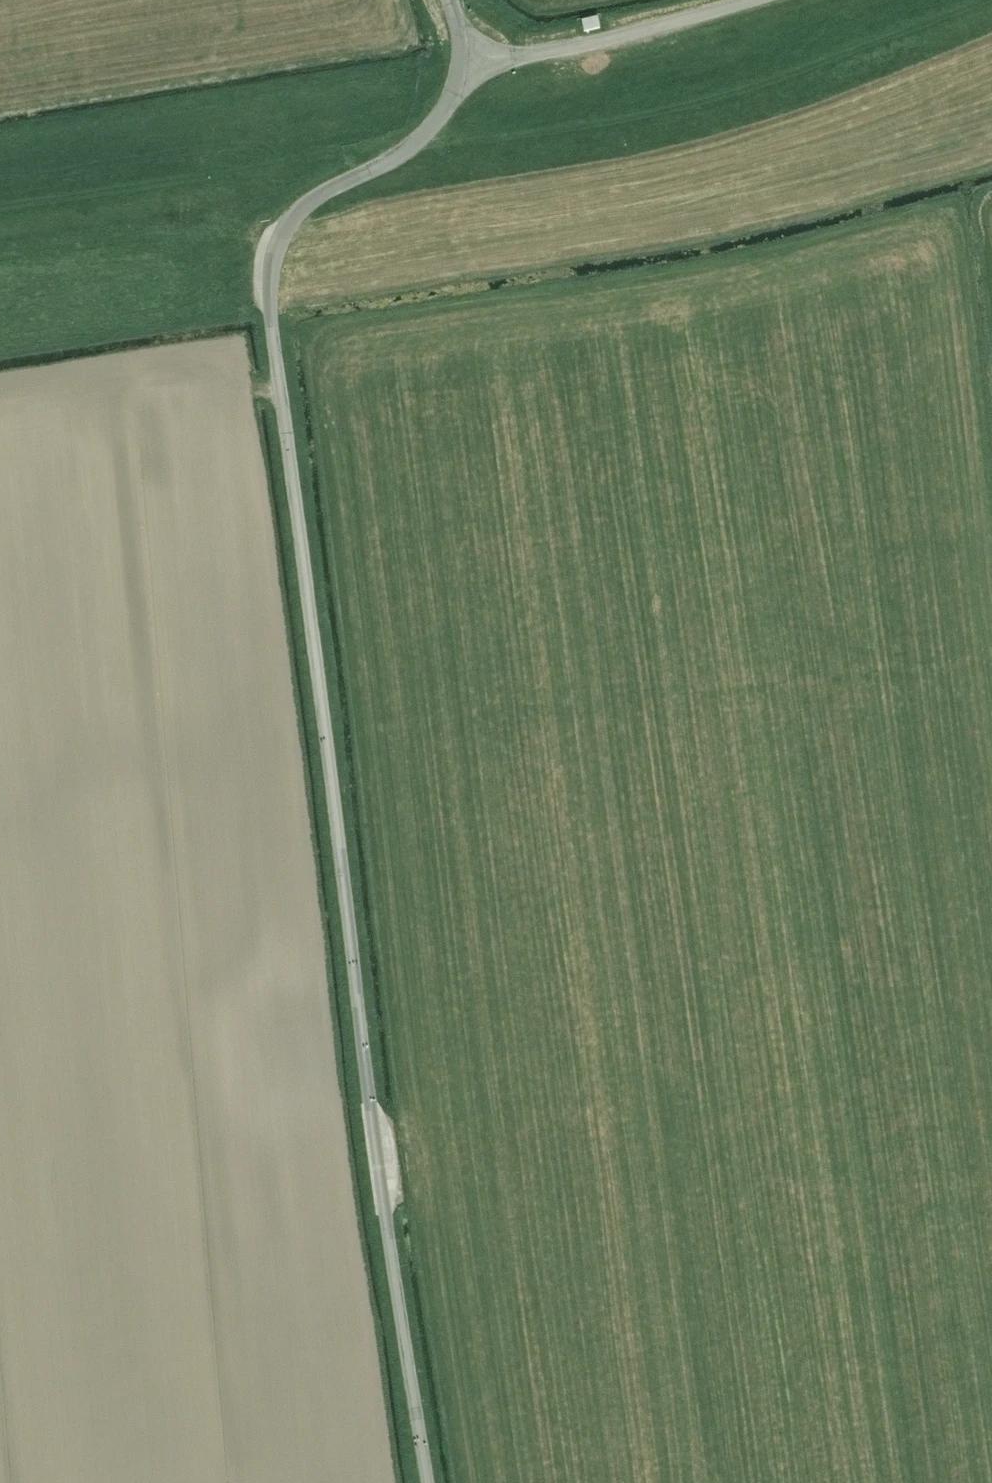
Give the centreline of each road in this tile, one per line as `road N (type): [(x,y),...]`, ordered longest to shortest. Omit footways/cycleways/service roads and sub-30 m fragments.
road 1 (unclassified): [(426,1482),(270,268),(278,238),(304,207),(429,131),(461,63)]
road 2 (unclassified): [(461,63),(660,26),(745,0)]

